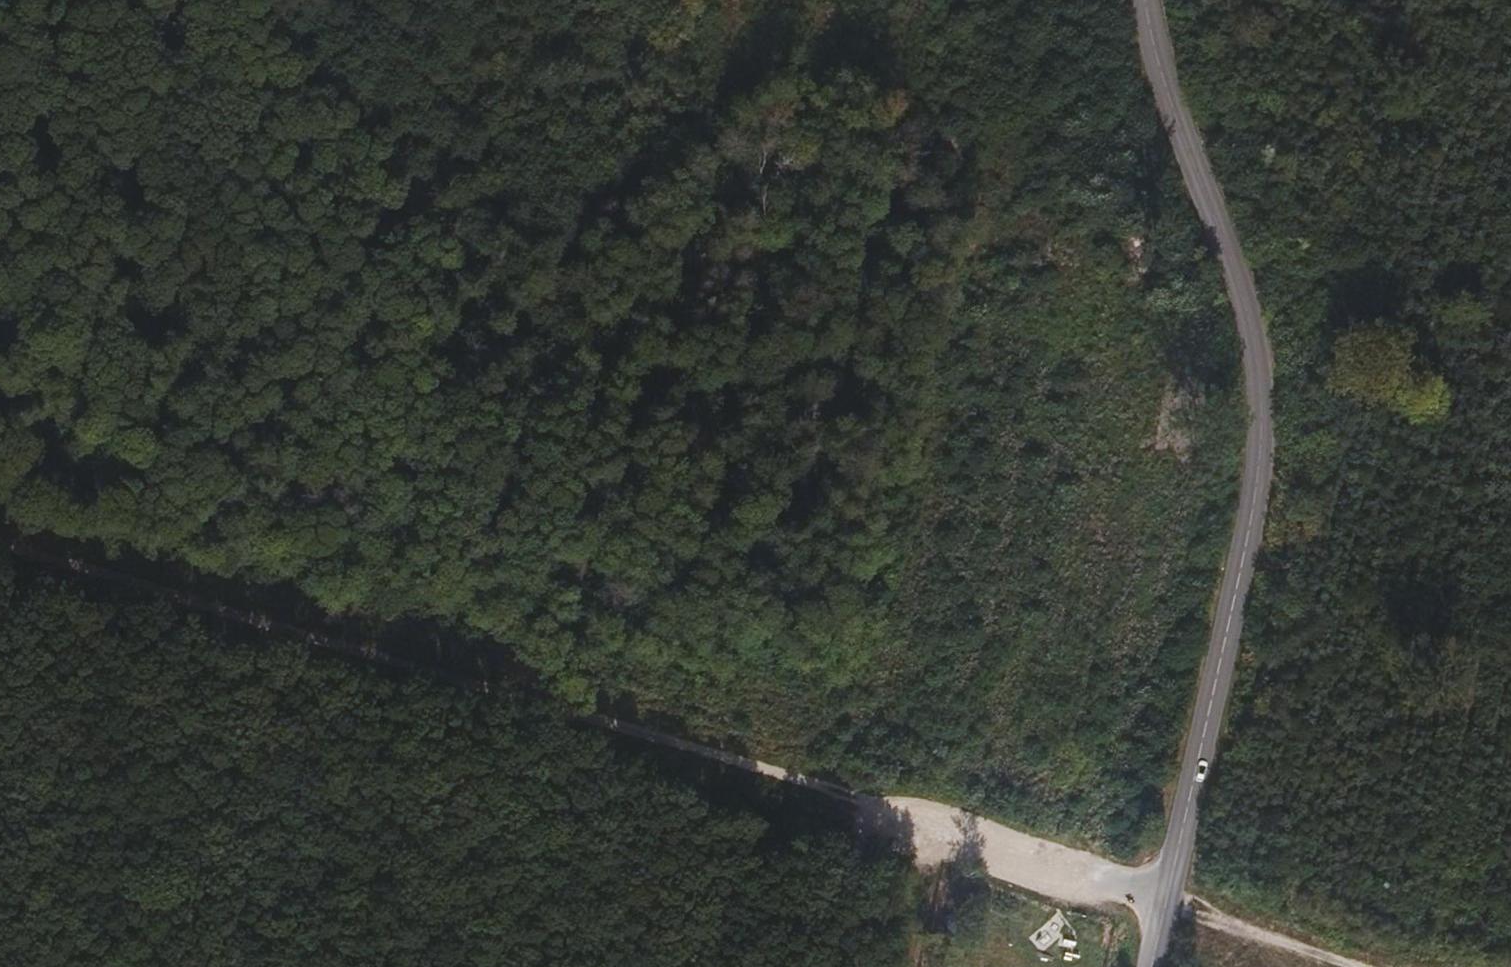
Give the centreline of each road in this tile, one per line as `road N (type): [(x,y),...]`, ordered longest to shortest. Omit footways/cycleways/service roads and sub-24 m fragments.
road 1 (tertiary): [(1163,0),(1173,95),(1250,290),(1271,384),(1265,485),(1153,966)]
road 2 (track): [(71,554),(541,706),(851,783)]
road 3 (track): [(1168,887),(1421,966)]

